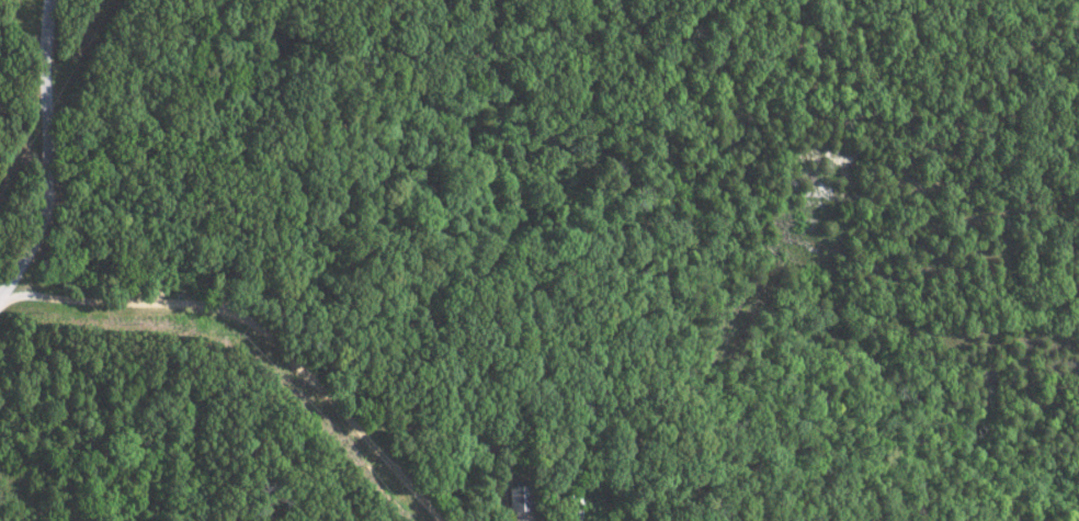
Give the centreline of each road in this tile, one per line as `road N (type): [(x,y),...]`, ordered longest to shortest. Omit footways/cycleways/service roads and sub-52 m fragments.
road 1 (residential): [(3,295),(222,310),(272,336),(448,520)]
road 2 (residential): [(50,0),(46,204),(0,300)]

